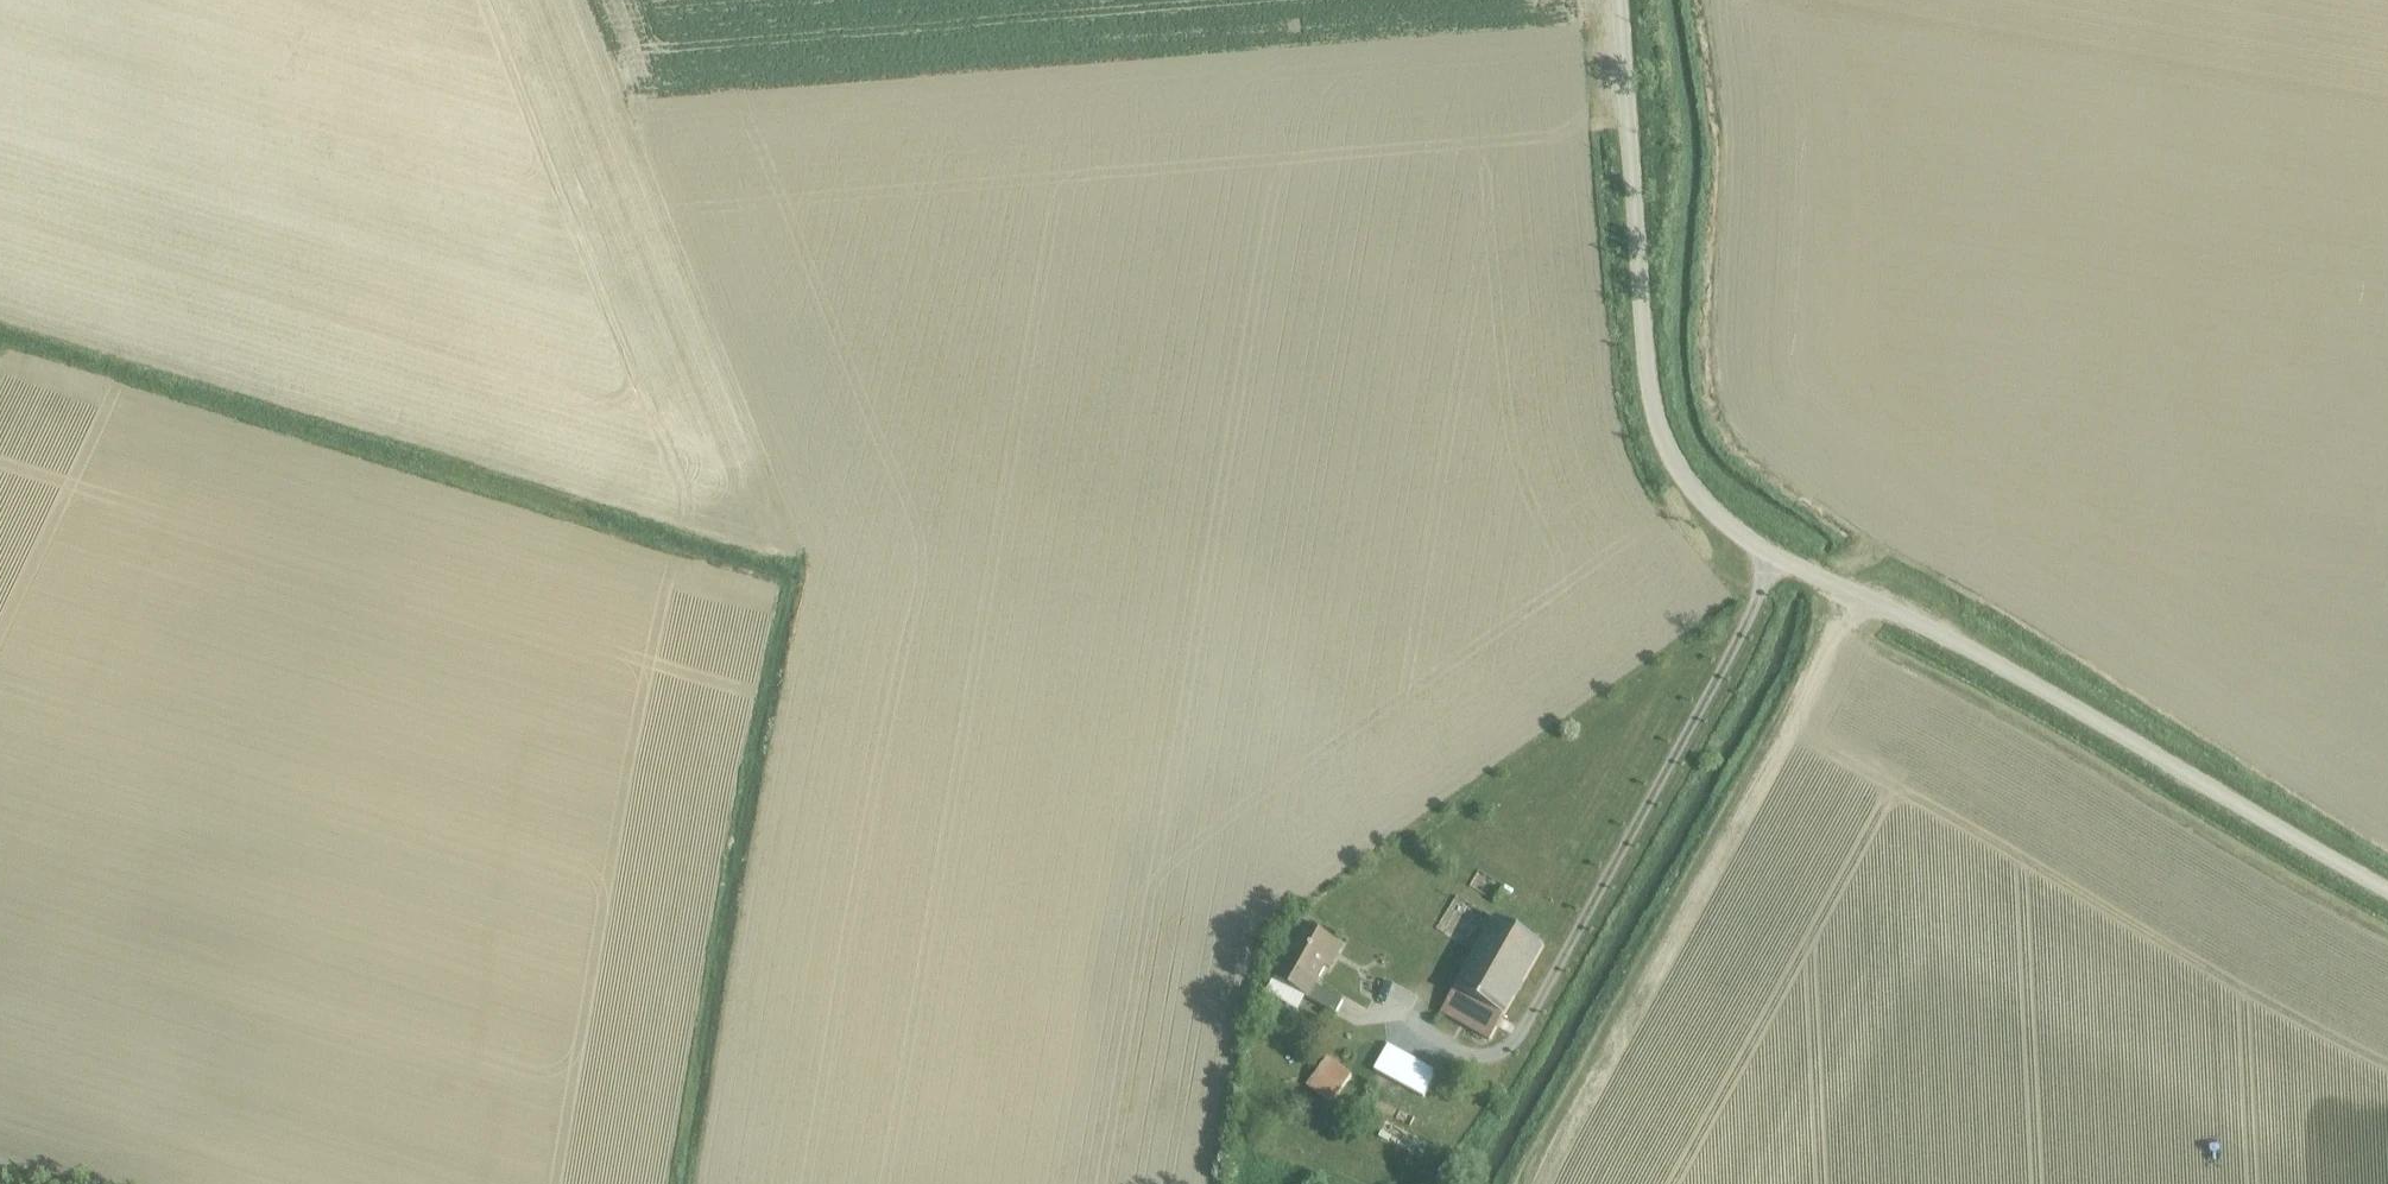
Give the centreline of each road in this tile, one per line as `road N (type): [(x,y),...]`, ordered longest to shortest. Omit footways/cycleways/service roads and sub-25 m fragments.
road 1 (unclassified): [(2387,889),(1958,643),(1772,557),(1694,492),(1664,439),(1649,357),(1622,0)]

